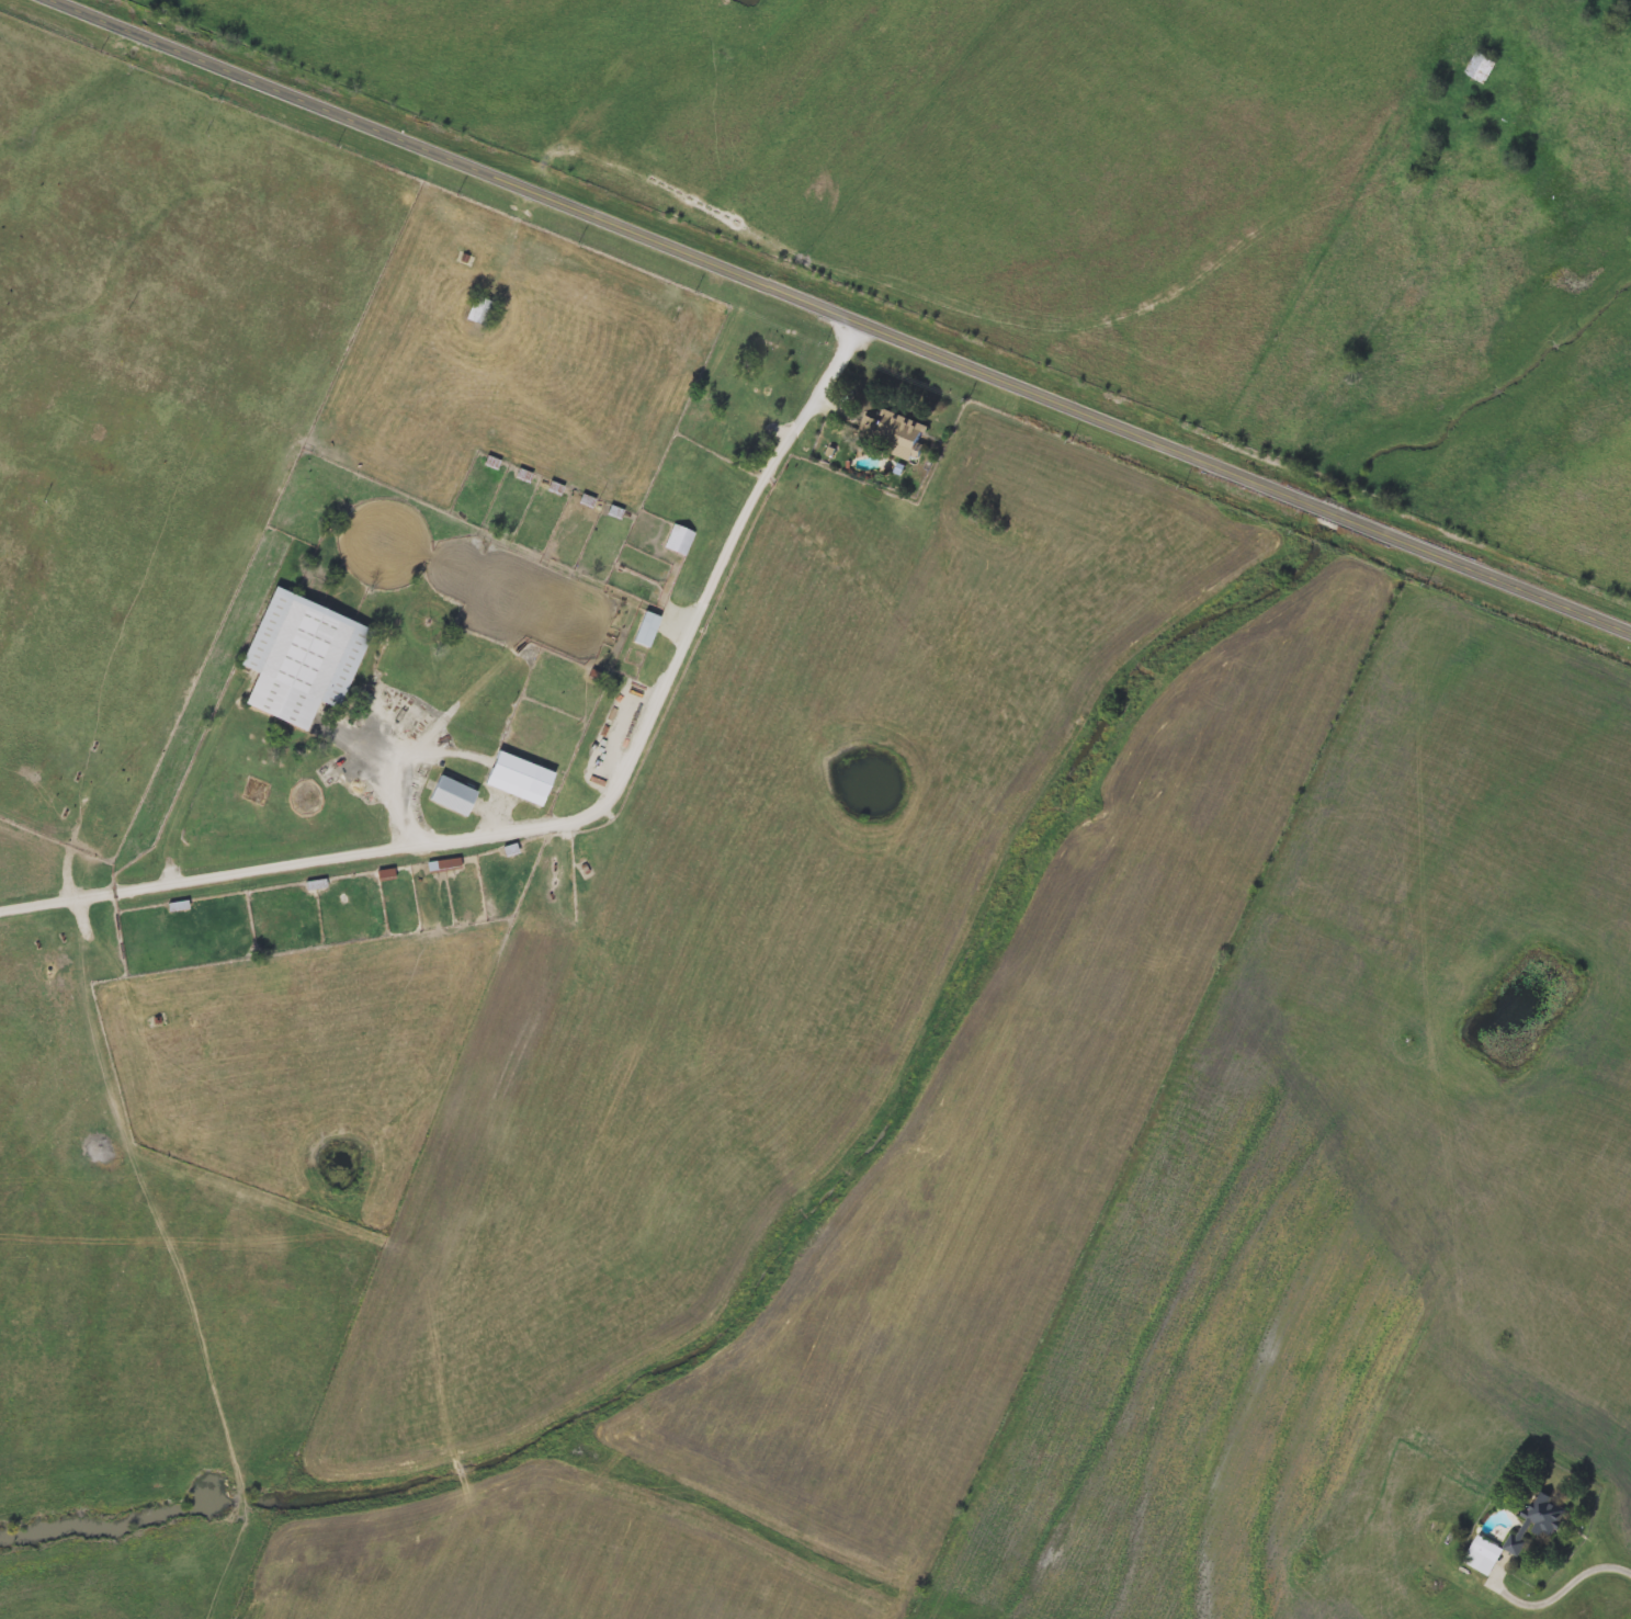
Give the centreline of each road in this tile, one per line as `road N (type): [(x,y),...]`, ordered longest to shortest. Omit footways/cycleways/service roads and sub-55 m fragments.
road 1 (secondary): [(70,0),(1630,630)]
road 2 (residential): [(859,317),(738,522),(608,802),(535,824),(0,907)]

